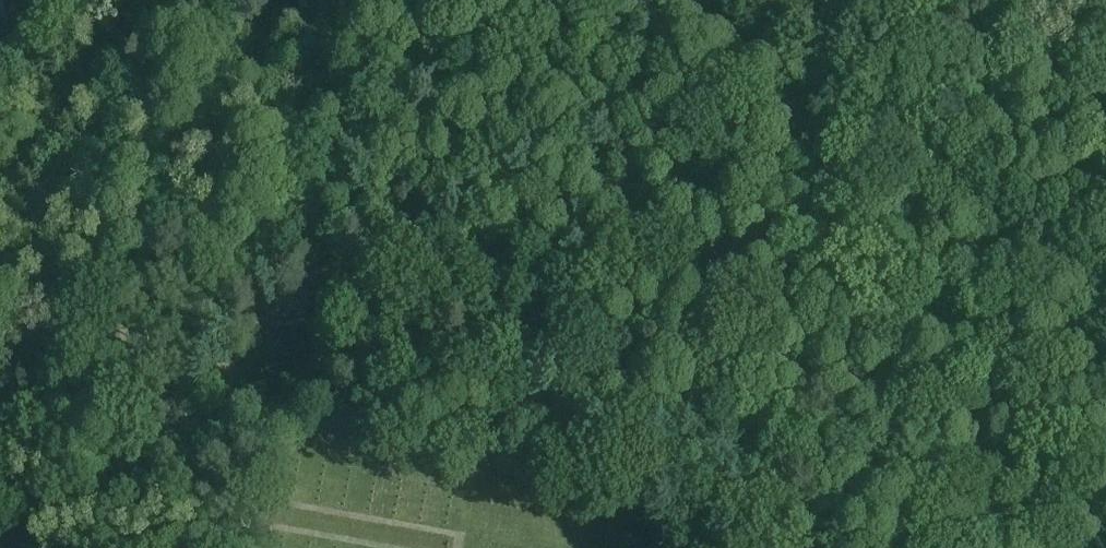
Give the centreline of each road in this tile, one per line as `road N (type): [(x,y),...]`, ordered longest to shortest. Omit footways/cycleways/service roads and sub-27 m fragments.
road 1 (secondary): [(690,0),(1105,300)]

